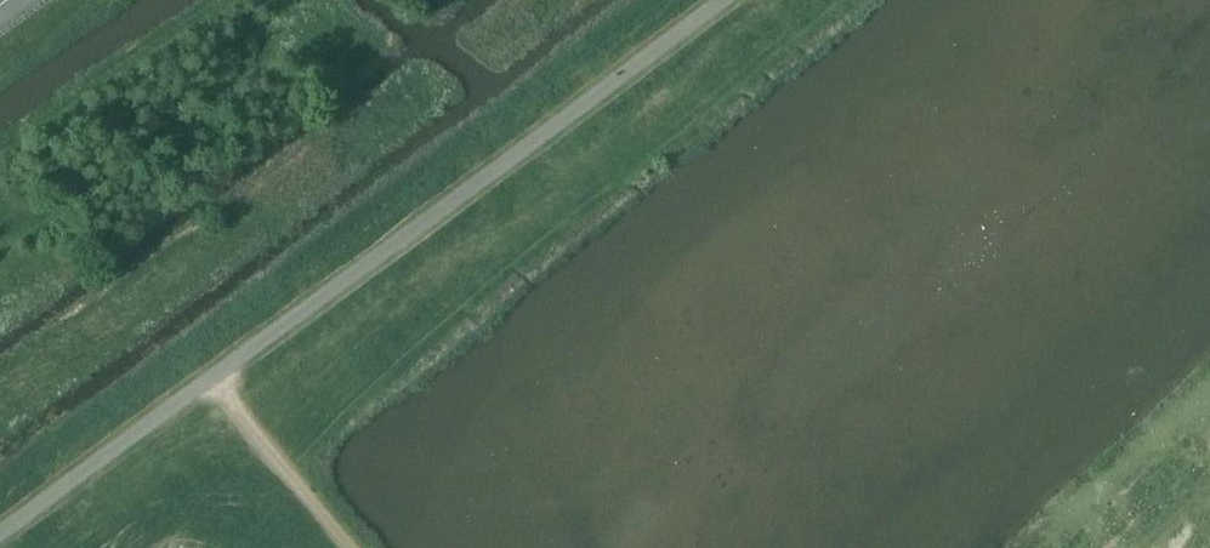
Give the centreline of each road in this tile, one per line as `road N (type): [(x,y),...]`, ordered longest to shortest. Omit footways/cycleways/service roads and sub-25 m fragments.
road 1 (track): [(352,547),(208,378)]

